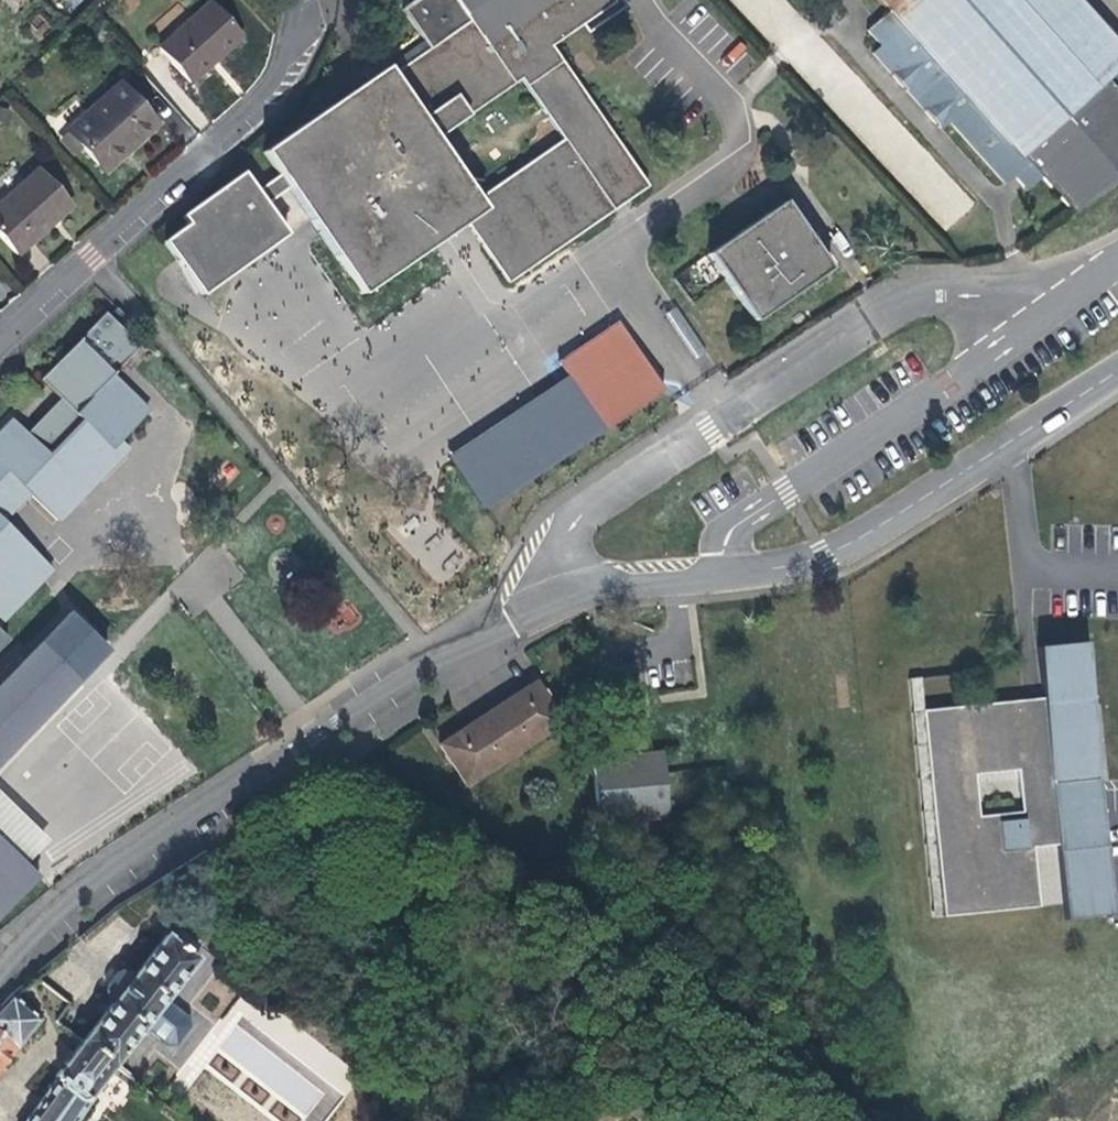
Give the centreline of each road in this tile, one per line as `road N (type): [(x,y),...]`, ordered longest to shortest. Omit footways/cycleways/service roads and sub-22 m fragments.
road 1 (residential): [(0,975),(70,898),(545,610),(604,586),(718,574)]
road 2 (unclassified): [(927,1120),(870,1036),(803,858),(763,568)]
road 3 (residential): [(1111,266),(752,515),(722,545),(718,574)]
road 4 (residential): [(303,0),(277,76),(0,345)]
road 5 (residential): [(763,568),(823,555),(871,531),(1117,371)]

